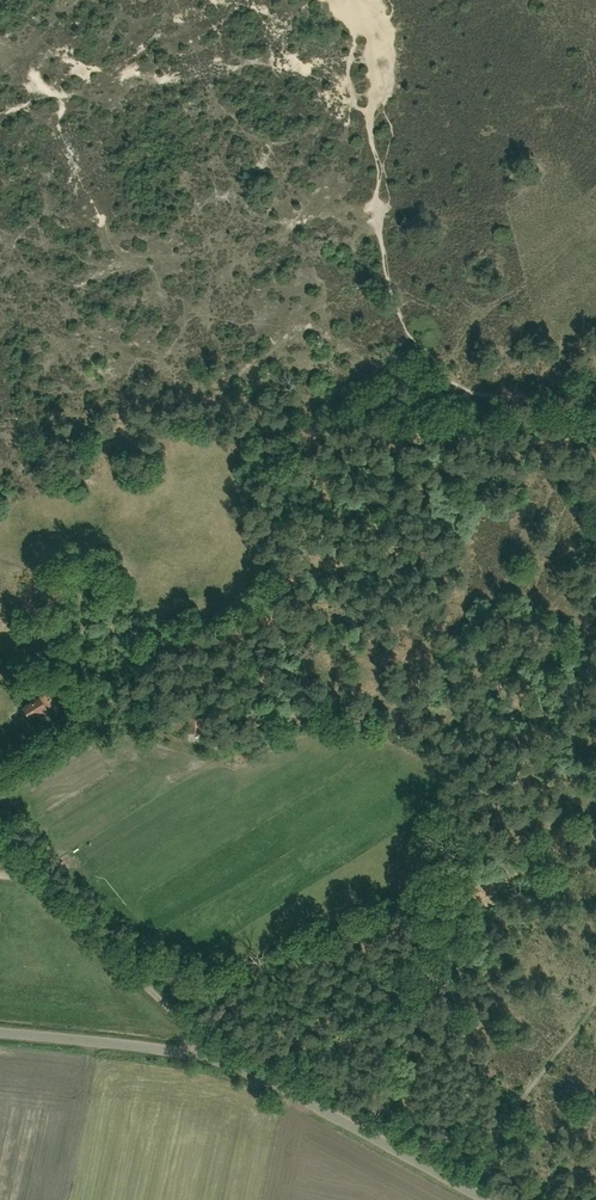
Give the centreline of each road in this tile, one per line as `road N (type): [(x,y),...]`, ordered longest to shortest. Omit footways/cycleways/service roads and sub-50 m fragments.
road 1 (unclassified): [(486,1199),(222,1061),(0,1036)]
road 2 (track): [(204,1056),(0,848)]

